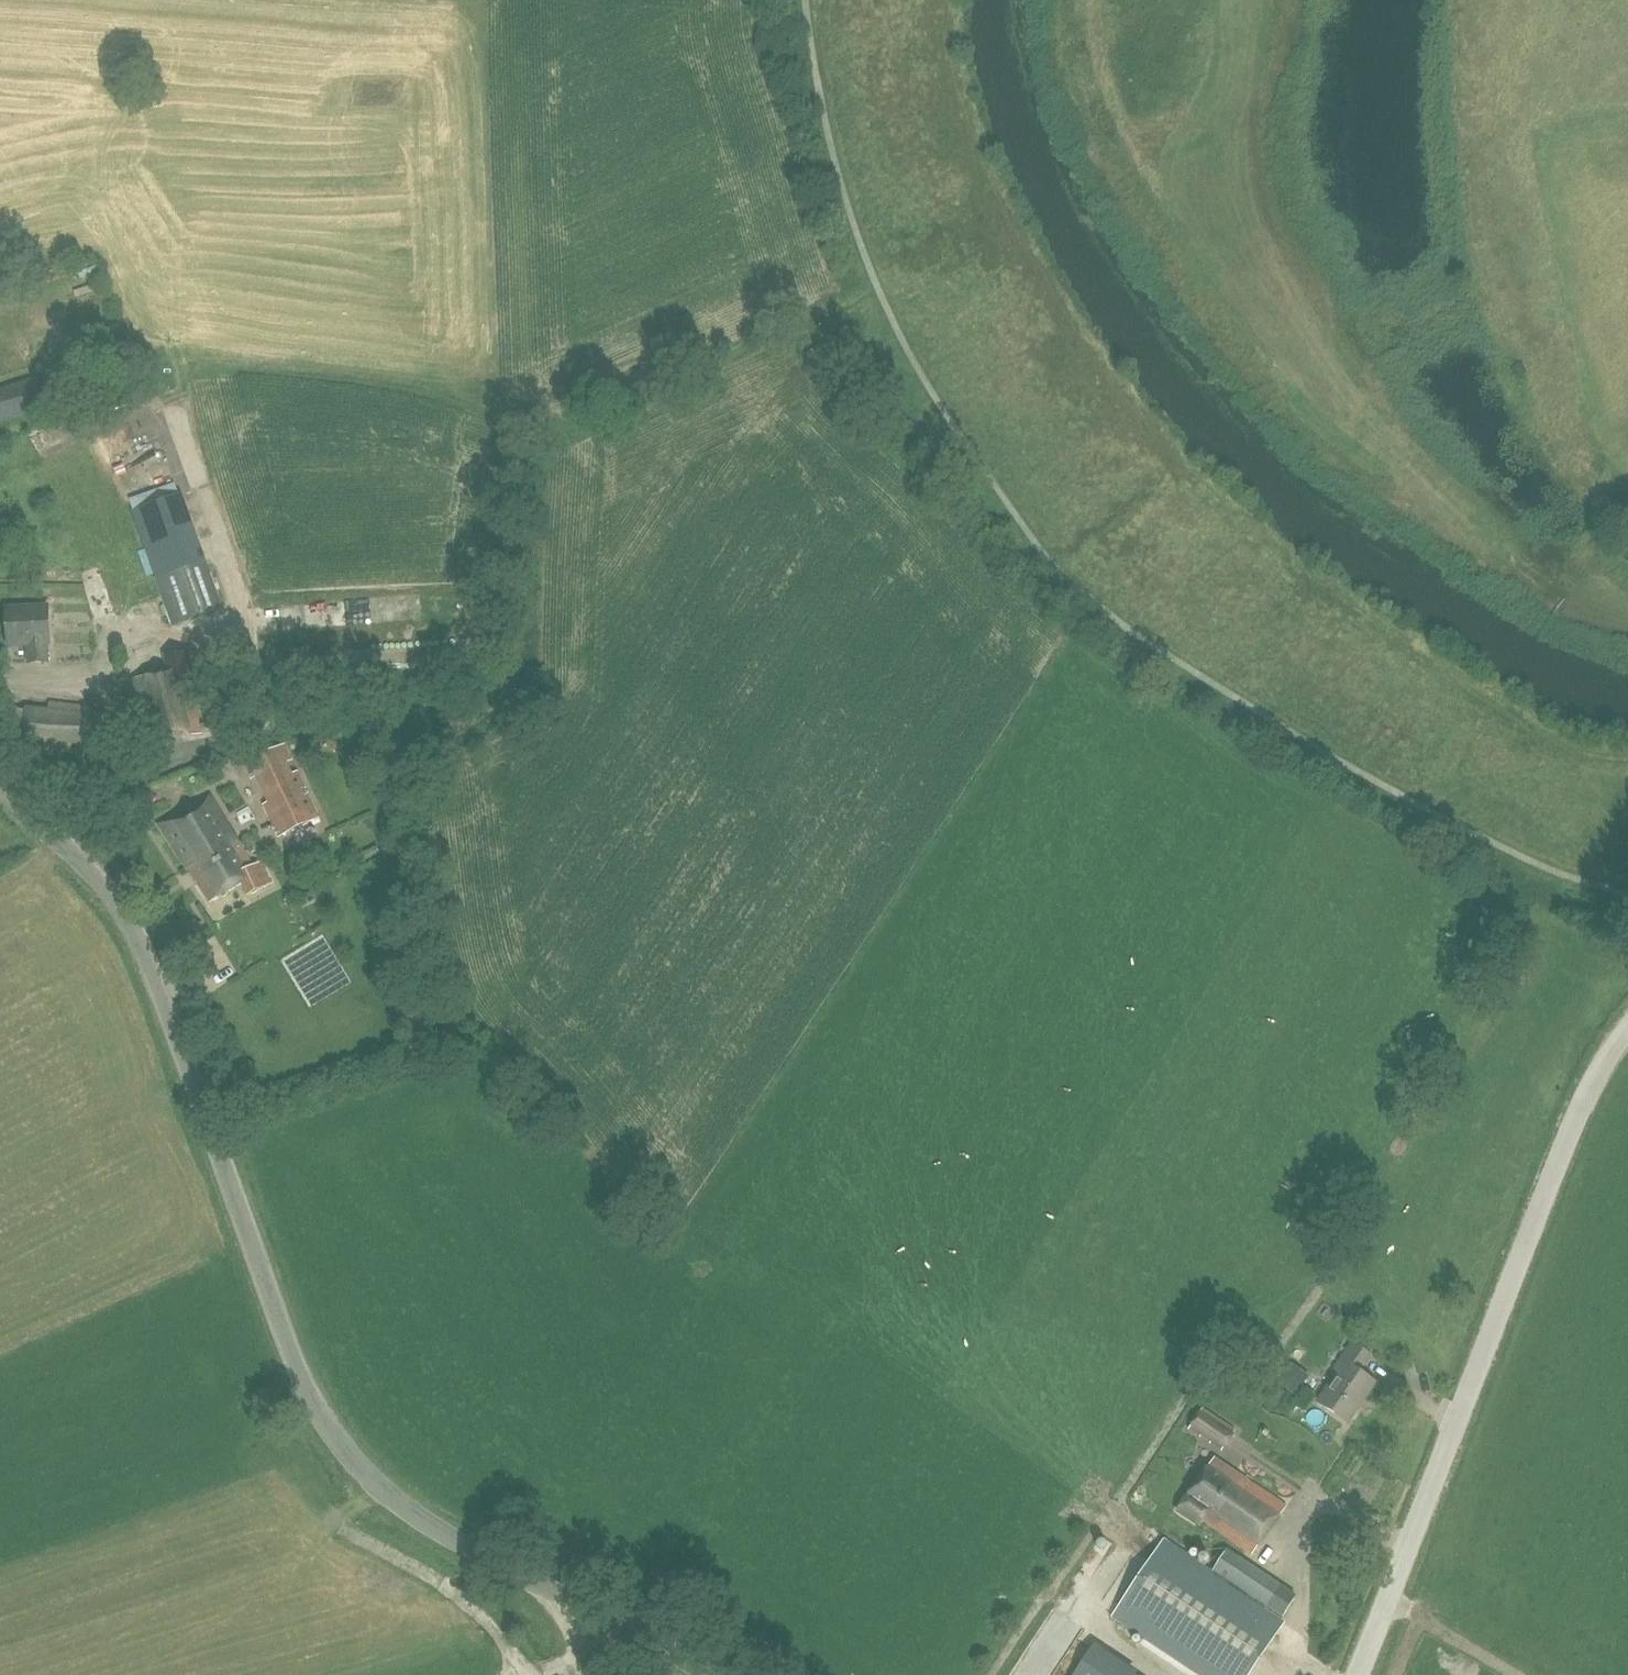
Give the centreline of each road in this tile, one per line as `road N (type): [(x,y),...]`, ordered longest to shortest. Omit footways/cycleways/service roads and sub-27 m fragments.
road 1 (unclassified): [(524,1577),(415,1515),(330,1429),(289,1349),(141,946),(95,877),(0,788)]
road 2 (unclassified): [(1357,1674),(1569,1139),(1627,1029)]
road 3 (track): [(990,1674),(1199,1377),(1255,1378),(1320,1288)]
road 4 (track): [(527,1674),(498,1633),(445,1583),(342,1528)]
road 5 (unclassified): [(524,1577),(710,1674)]
road 6 (track): [(1387,1599),(1515,1674)]

